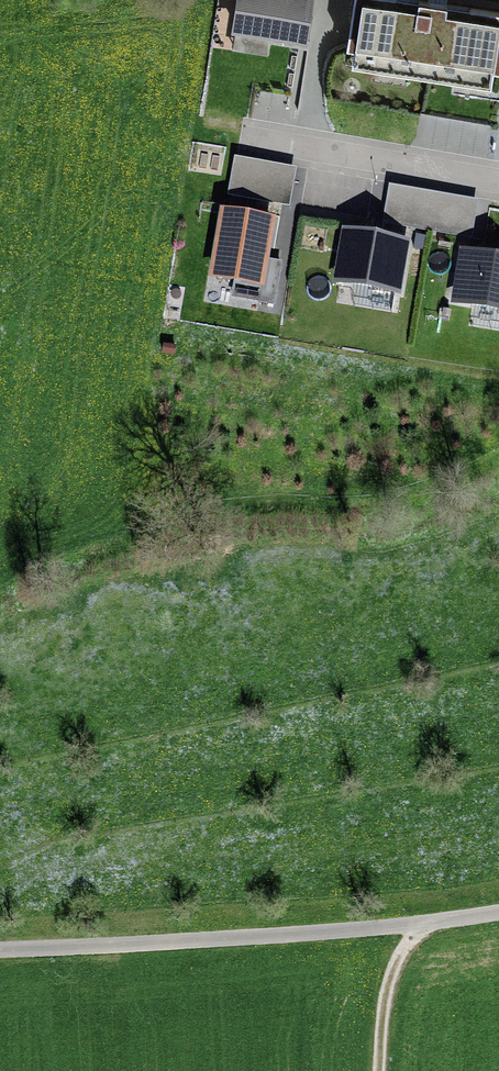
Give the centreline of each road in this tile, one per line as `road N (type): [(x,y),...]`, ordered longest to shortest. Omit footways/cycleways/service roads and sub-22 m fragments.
road 1 (residential): [(498,913),(425,926),(0,953)]
road 2 (residential): [(498,185),(241,139)]
road 3 (track): [(425,926),(387,996),(383,1070)]

